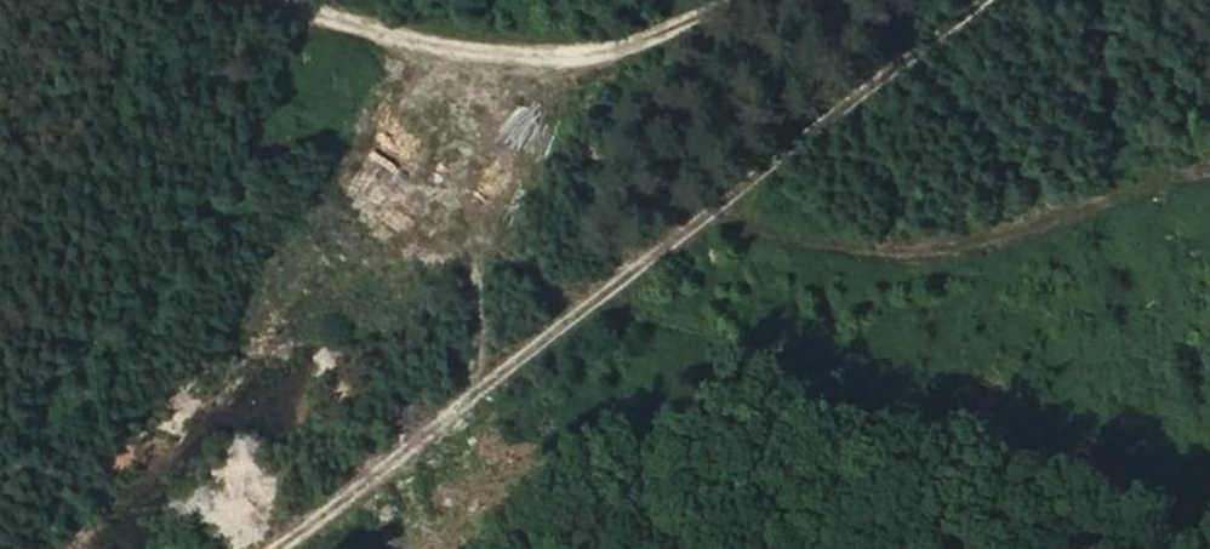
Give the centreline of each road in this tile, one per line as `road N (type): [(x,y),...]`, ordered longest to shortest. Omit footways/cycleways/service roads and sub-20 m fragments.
road 1 (track): [(969,0),(738,180),(296,548)]
road 2 (track): [(738,180),(831,239),(959,248),(1209,164)]
road 3 (track): [(292,0),(500,53),(564,54),(662,35),(746,0)]

